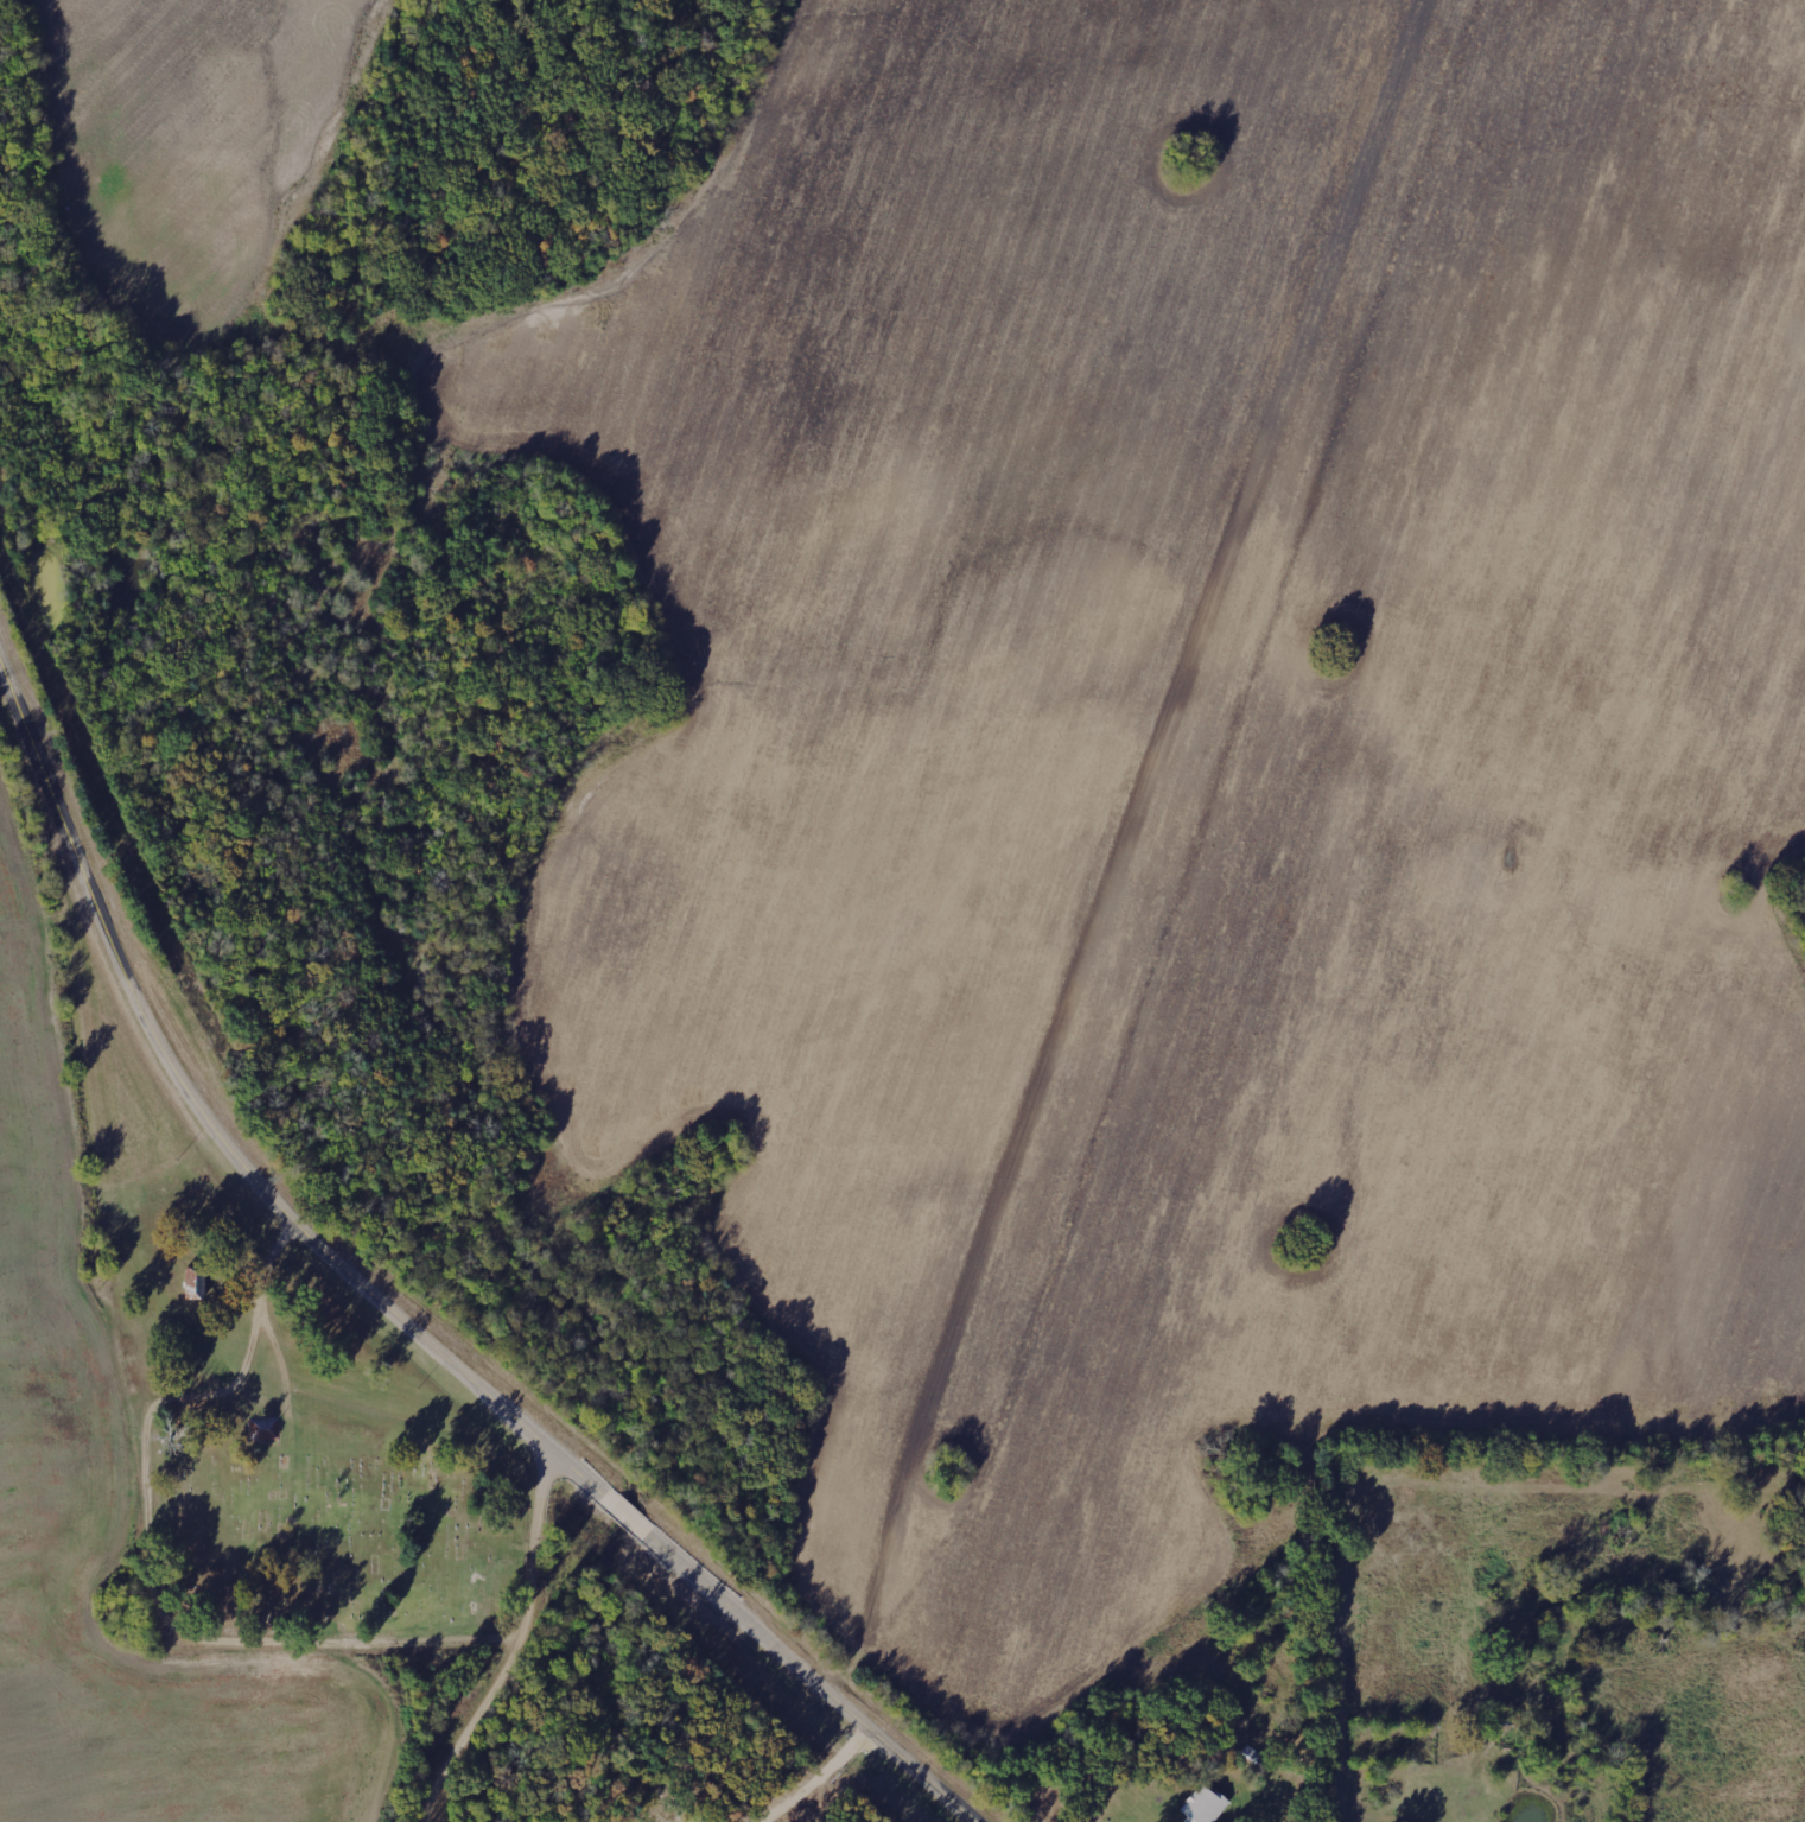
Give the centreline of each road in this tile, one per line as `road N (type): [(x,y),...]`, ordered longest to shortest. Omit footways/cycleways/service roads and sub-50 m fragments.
road 1 (secondary): [(984,1821),(762,1617),(360,1272),(259,1172),(144,991),(0,629)]
road 2 (residential): [(1361,1821),(1349,1594),(1369,1484)]
road 3 (residential): [(526,1649),(561,1445)]
road 4 (residential): [(433,1821),(447,1779),(526,1649)]

